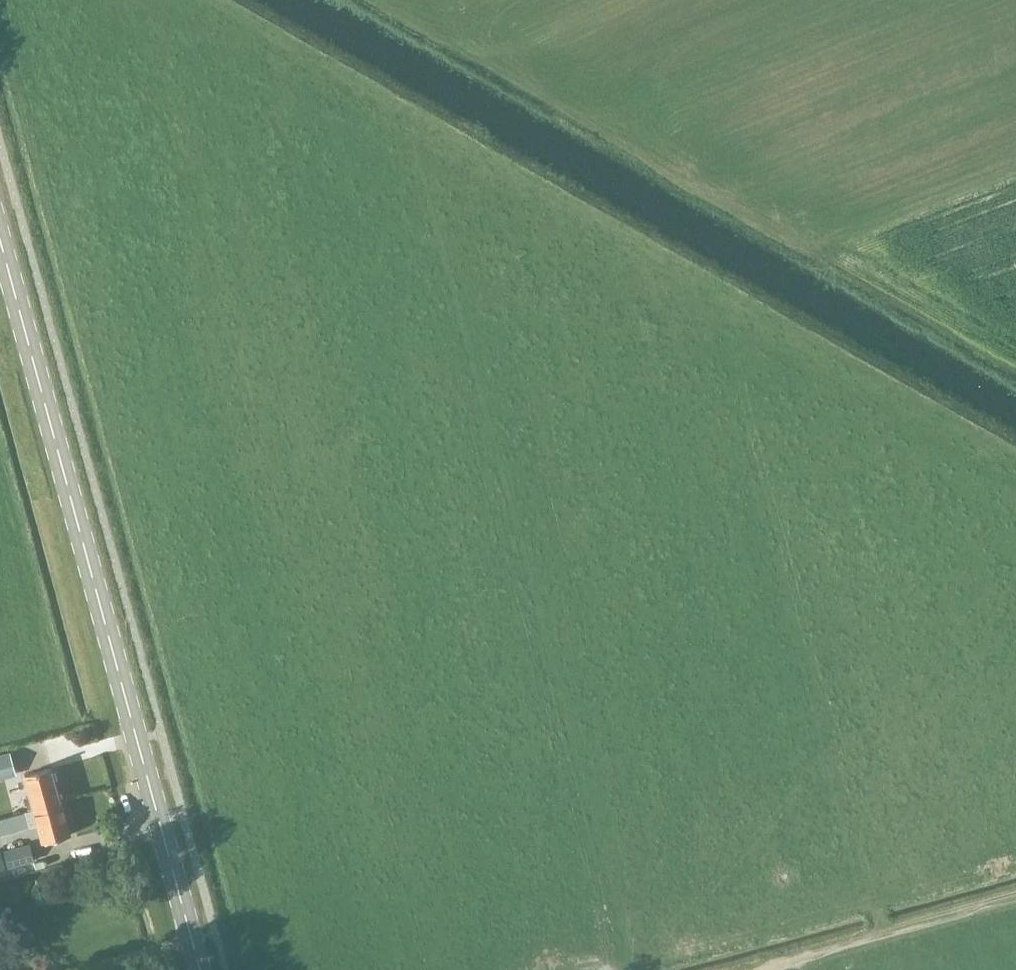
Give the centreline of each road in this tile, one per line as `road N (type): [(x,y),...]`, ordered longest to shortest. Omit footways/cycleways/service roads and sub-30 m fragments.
road 1 (secondary): [(200,969),(0,242)]

